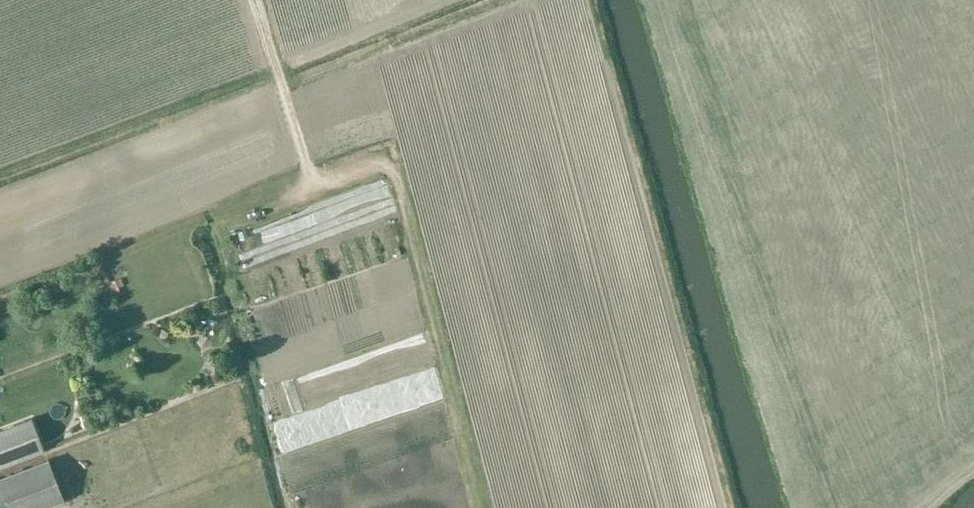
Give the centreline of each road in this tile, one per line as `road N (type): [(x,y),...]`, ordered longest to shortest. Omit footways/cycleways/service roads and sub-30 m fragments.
road 1 (track): [(483,507),(391,168),(372,163),(314,176),(258,0)]

